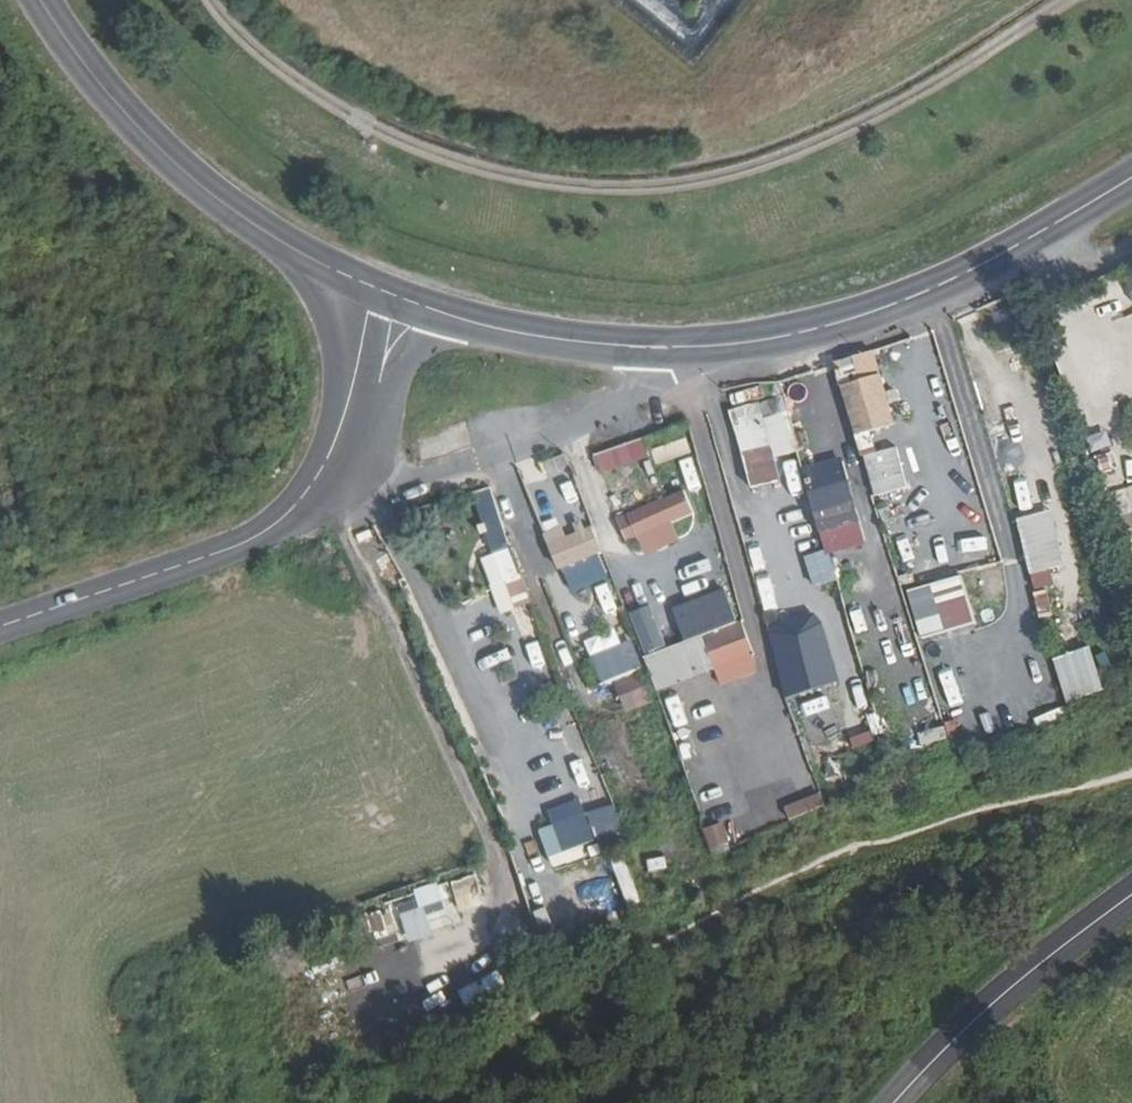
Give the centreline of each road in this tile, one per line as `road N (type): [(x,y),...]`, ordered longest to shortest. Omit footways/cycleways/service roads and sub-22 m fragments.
road 1 (secondary): [(1131,178),(932,290),(797,334),(683,349)]
road 2 (secondary): [(339,272),(265,233),(187,175),(117,105),(41,0)]
road 3 (track): [(495,848),(372,573),(315,482)]
road 4 (tertiary): [(315,482),(388,482),(646,384),(683,349)]
road 5 (tertiary): [(0,629),(258,537),(315,482)]
road 6 (secondary): [(895,1102),(977,1019),(1131,894)]
road 7 (secondary): [(683,349),(536,337),(463,321)]
road 8 (tertiary): [(339,272),(331,292),(340,336),(338,391),(315,482)]
road 9 (tertiary): [(373,407),(395,386),(406,358),(463,321)]

